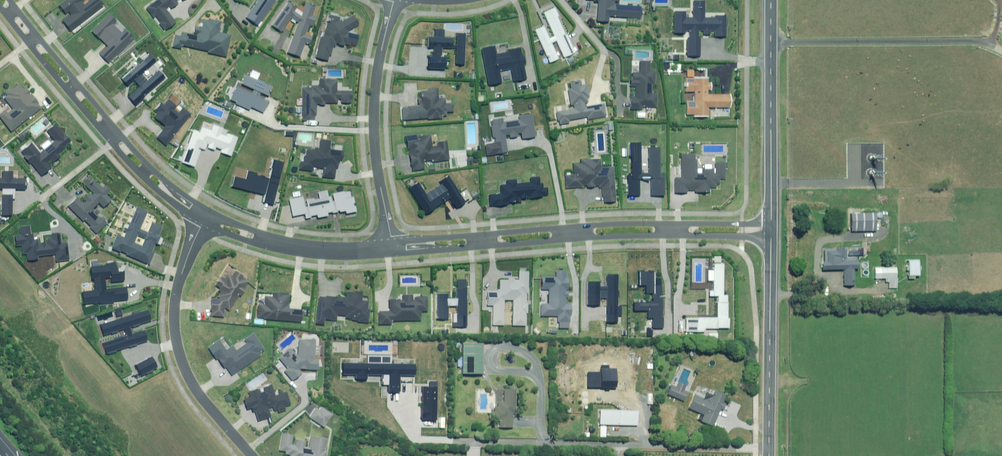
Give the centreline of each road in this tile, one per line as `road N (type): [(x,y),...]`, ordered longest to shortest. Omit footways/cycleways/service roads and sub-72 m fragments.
road 1 (residential): [(203,222),(136,169),(0,6)]
road 2 (residential): [(10,0),(144,161),(209,211)]
road 3 (residential): [(252,455),(187,374),(176,334),(177,292),(203,222)]
road 4 (residential): [(393,243),(375,107),(395,0)]
road 5 (tertiary): [(771,0),(771,224)]
road 6 (tertiary): [(771,238),(769,455)]

